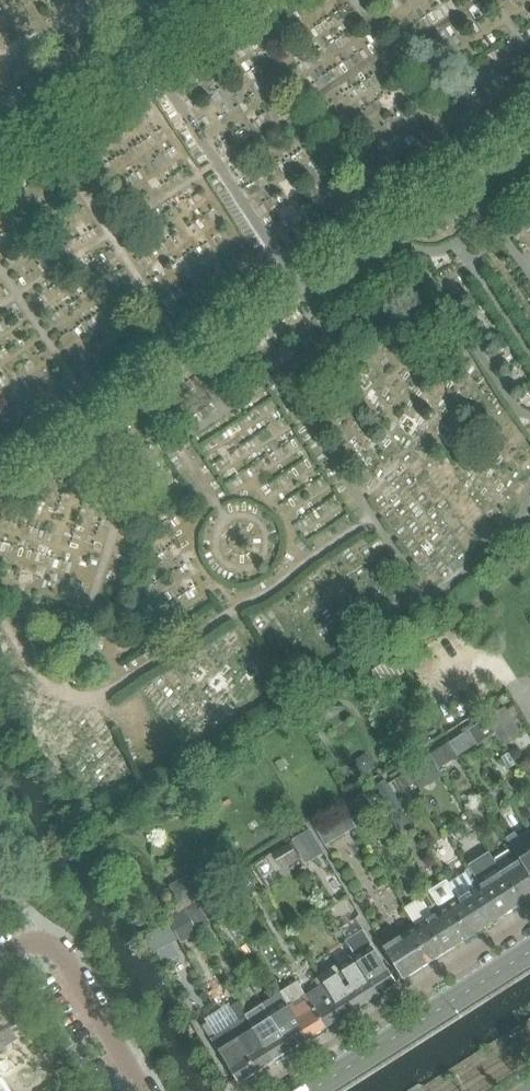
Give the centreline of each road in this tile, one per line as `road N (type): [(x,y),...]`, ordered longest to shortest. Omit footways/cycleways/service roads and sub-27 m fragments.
road 1 (secondary): [(529,953),(315,1090)]
road 2 (residential): [(65,953),(140,1090)]

